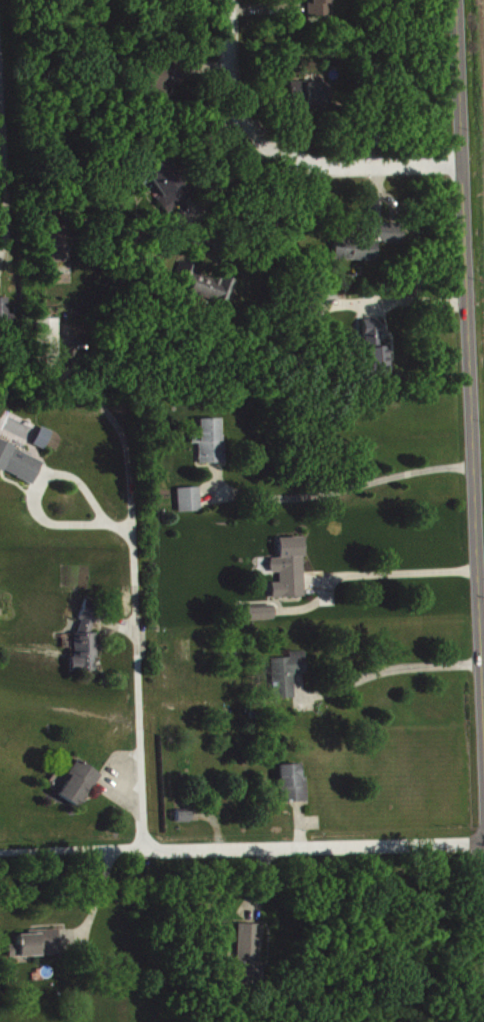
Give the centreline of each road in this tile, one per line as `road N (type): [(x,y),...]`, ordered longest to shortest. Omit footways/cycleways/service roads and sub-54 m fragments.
road 1 (tertiary): [(483,725),(455,0)]
road 2 (residential): [(0,855),(483,843)]
road 3 (residential): [(461,156),(317,167),(271,149),(246,118),(231,73),(228,0)]
road 4 (residential): [(147,851),(138,631)]
road 5 (residential): [(0,69),(6,232)]

